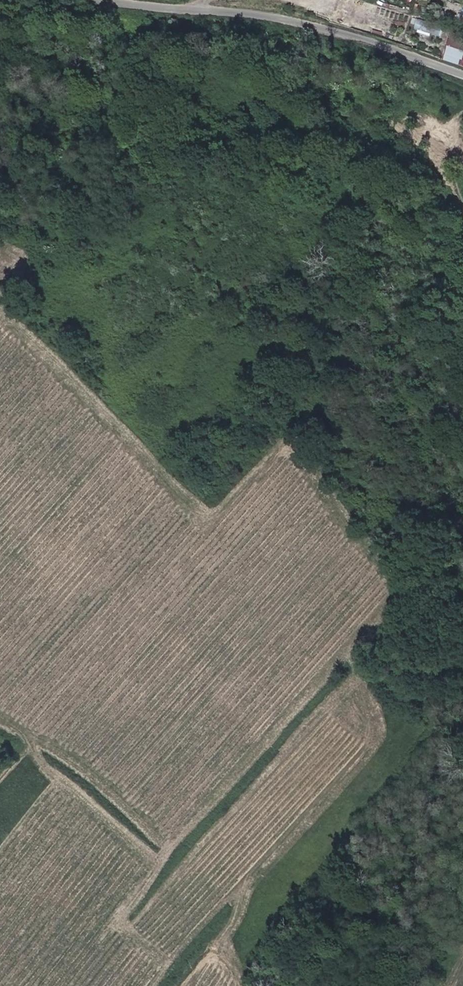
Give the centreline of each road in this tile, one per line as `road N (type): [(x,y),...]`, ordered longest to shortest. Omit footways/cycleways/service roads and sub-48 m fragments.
road 1 (unclassified): [(107,0),(339,34),(462,72)]

